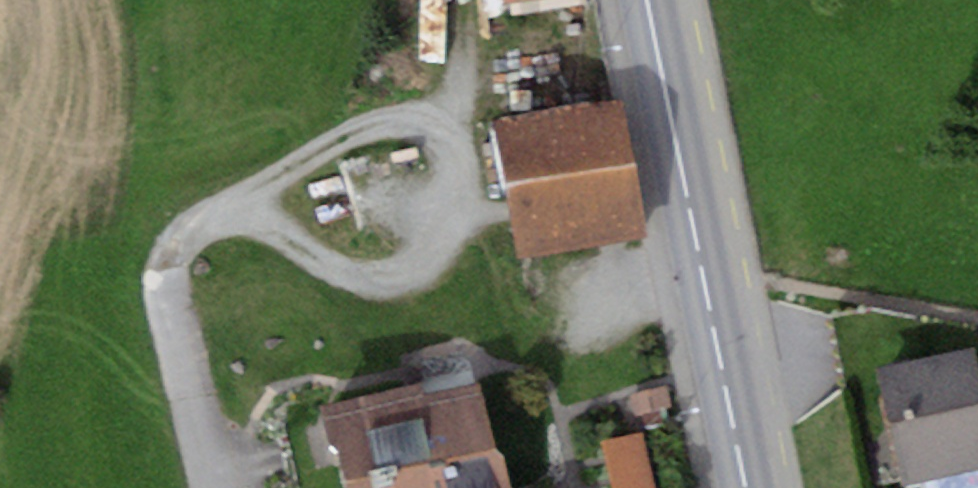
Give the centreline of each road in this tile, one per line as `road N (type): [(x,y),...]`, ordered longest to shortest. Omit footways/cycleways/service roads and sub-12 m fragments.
road 1 (primary): [(748,487),(646,0)]
road 2 (track): [(241,199),(315,261),(351,275),(389,284),(440,257),(462,203),(461,170),(431,124),(400,116),(321,150)]
road 3 (track): [(321,150),(192,229),(174,257),(176,292)]
road 4 (residential): [(222,487),(176,292)]

